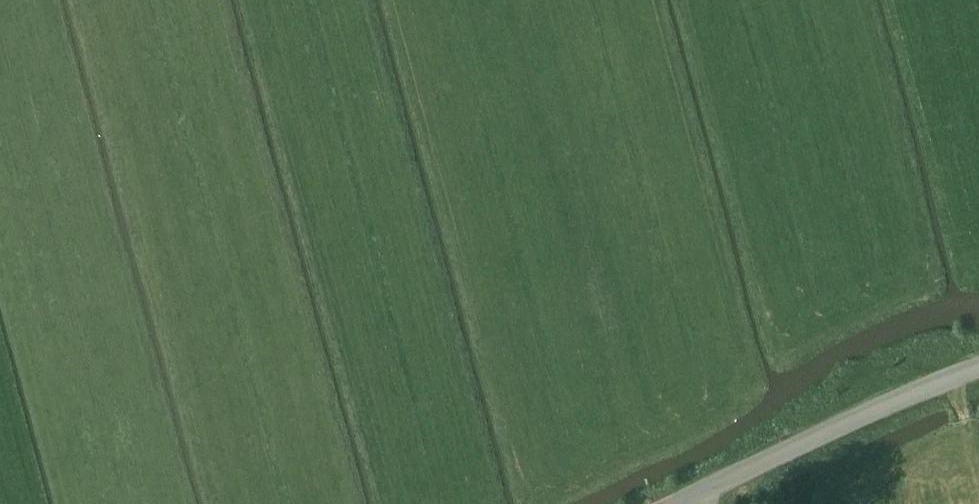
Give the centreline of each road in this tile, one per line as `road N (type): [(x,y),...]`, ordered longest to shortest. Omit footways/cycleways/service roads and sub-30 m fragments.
road 1 (unclassified): [(675,503),(978,368)]

